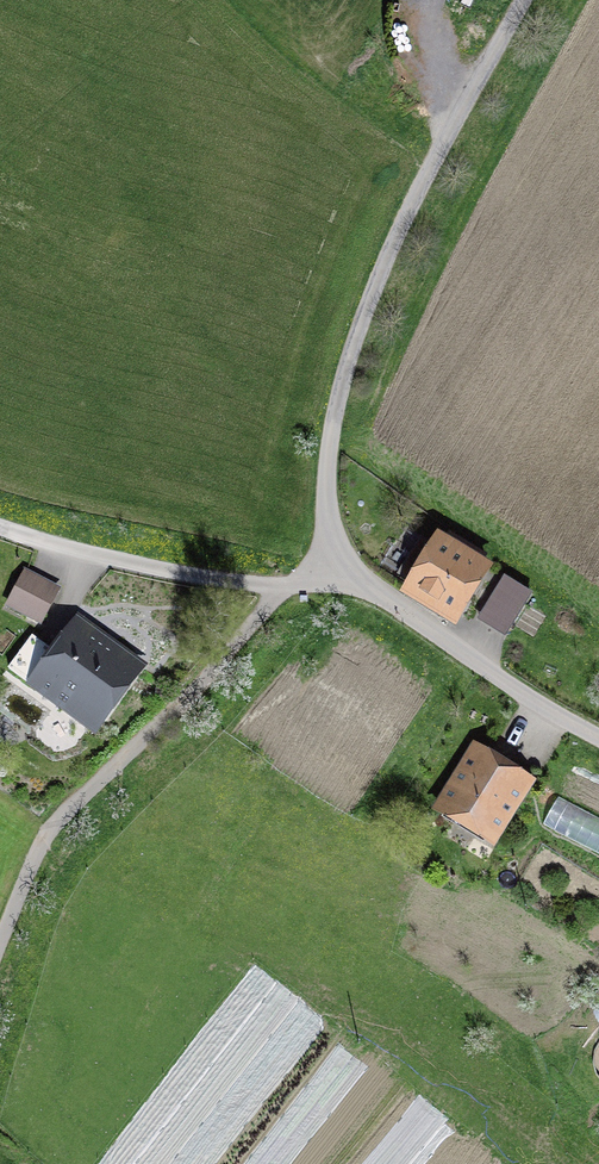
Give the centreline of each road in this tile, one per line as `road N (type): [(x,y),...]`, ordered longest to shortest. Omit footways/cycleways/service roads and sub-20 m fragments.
road 1 (unclassified): [(598,737),(367,588),(343,564),(326,506),(338,400),(391,249),(523,0)]
road 2 (track): [(0,942),(54,823),(194,689),(281,587)]
road 3 (track): [(281,587),(159,569),(0,528)]

